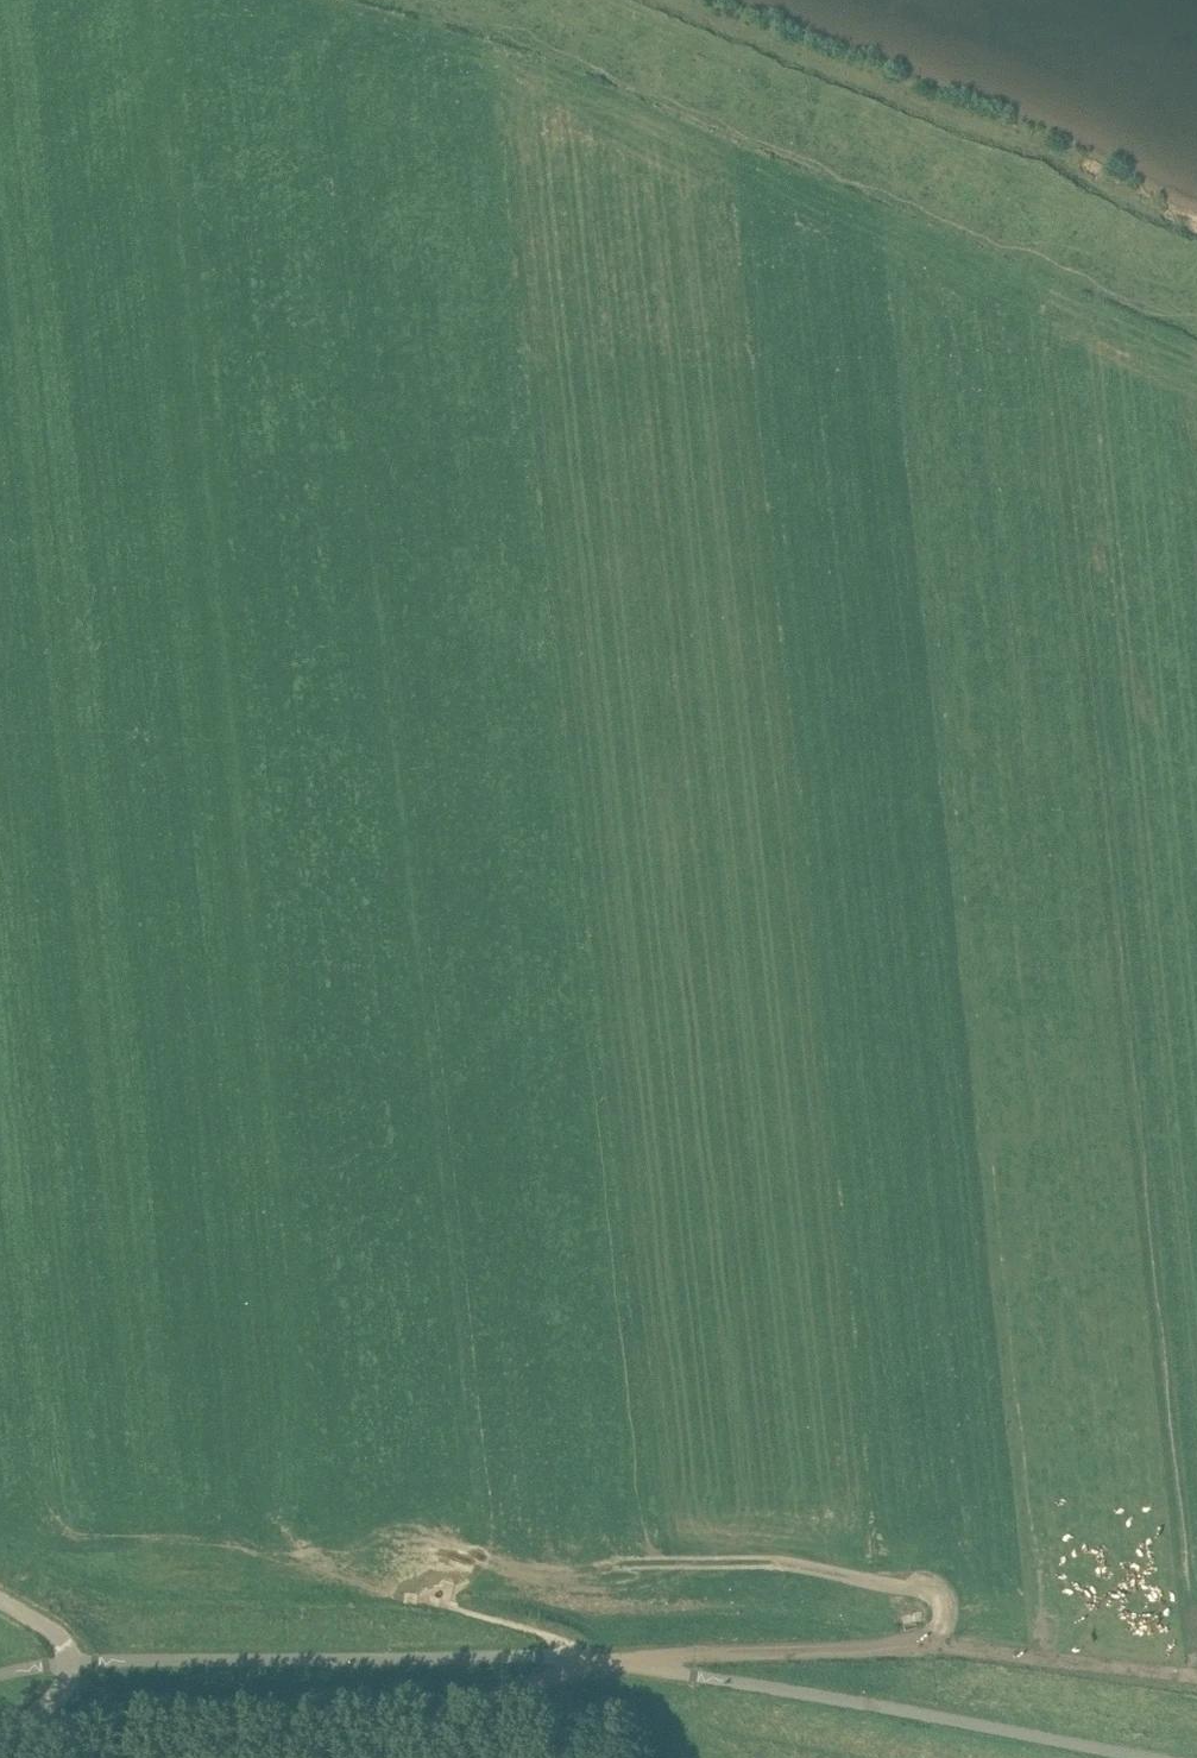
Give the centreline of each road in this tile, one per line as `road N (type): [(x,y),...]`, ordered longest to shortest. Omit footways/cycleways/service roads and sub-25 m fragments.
road 1 (track): [(420,1757),(435,1729),(460,1708),(609,1661),(881,1648),(930,1641),(944,1624),(944,1605),(932,1592),(777,1561),(613,1563)]
road 2 (track): [(930,1641),(1196,1677)]

